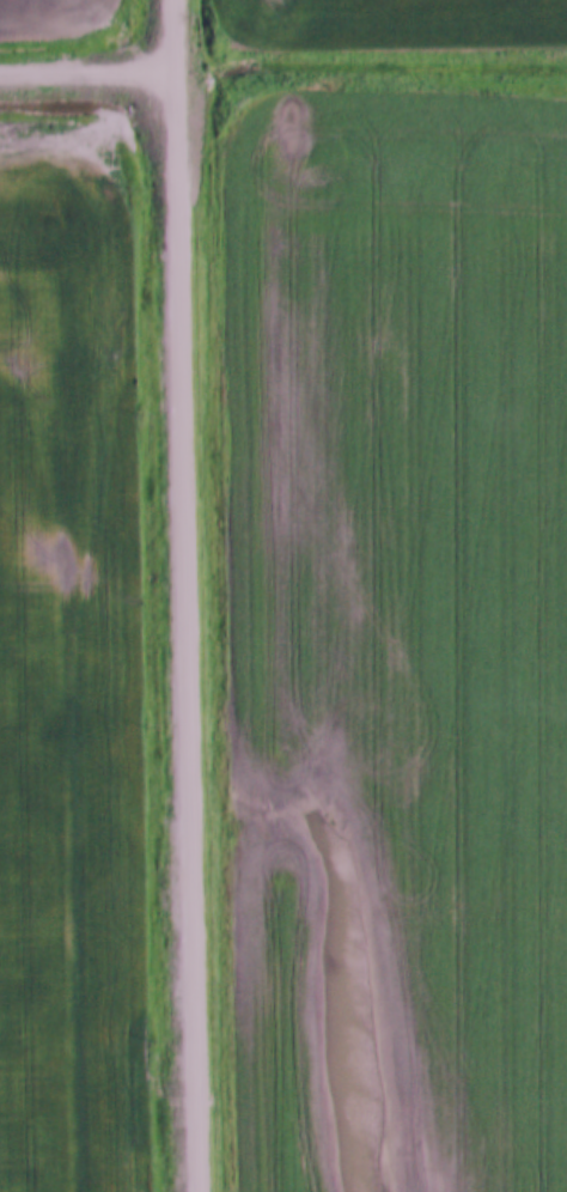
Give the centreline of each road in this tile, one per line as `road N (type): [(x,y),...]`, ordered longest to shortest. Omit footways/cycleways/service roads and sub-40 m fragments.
road 1 (tertiary): [(202,1191),(177,0)]

